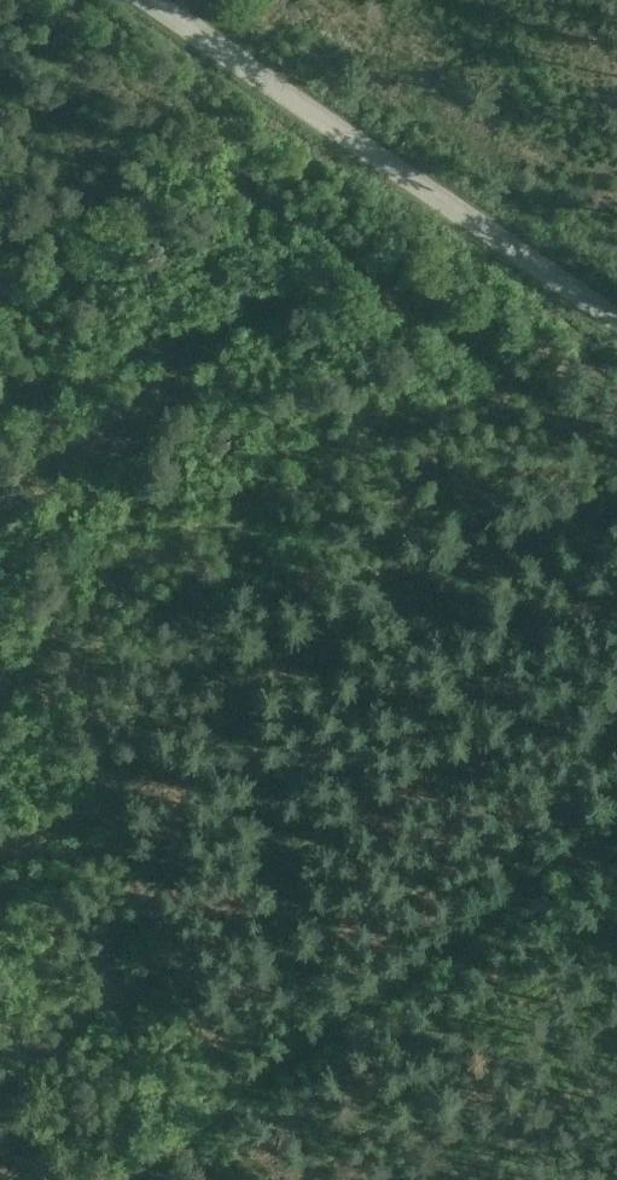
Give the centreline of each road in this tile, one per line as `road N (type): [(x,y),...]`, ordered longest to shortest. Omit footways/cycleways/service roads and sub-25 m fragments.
road 1 (track): [(100,1179),(390,959),(616,800)]
road 2 (unclassified): [(171,0),(616,307)]

